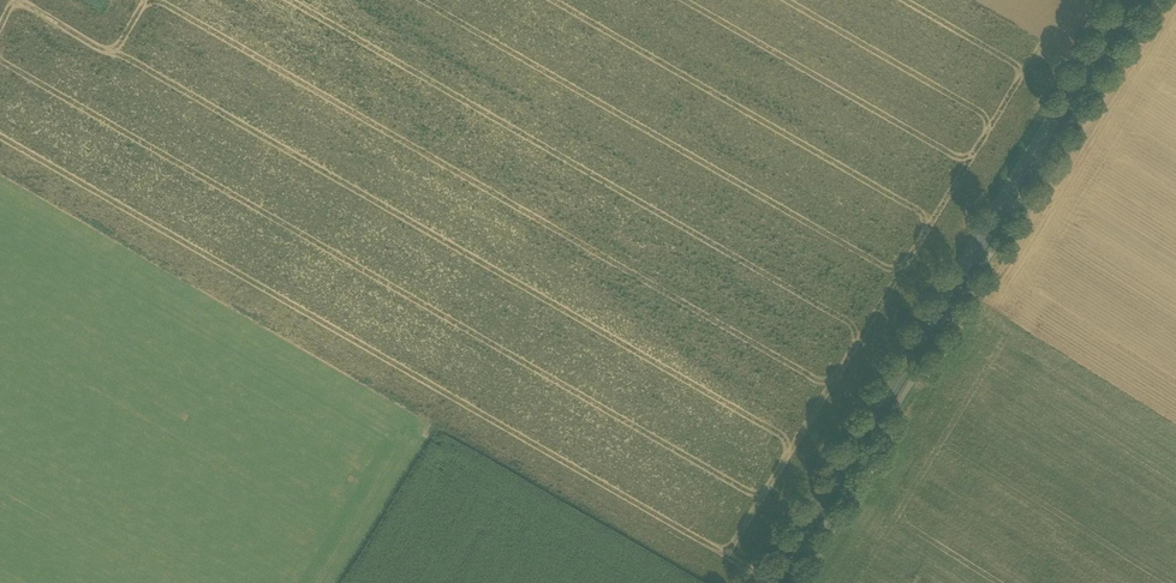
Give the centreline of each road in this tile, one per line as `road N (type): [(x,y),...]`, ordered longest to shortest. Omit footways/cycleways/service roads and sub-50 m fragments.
road 1 (primary): [(1132,0),(773,582)]

